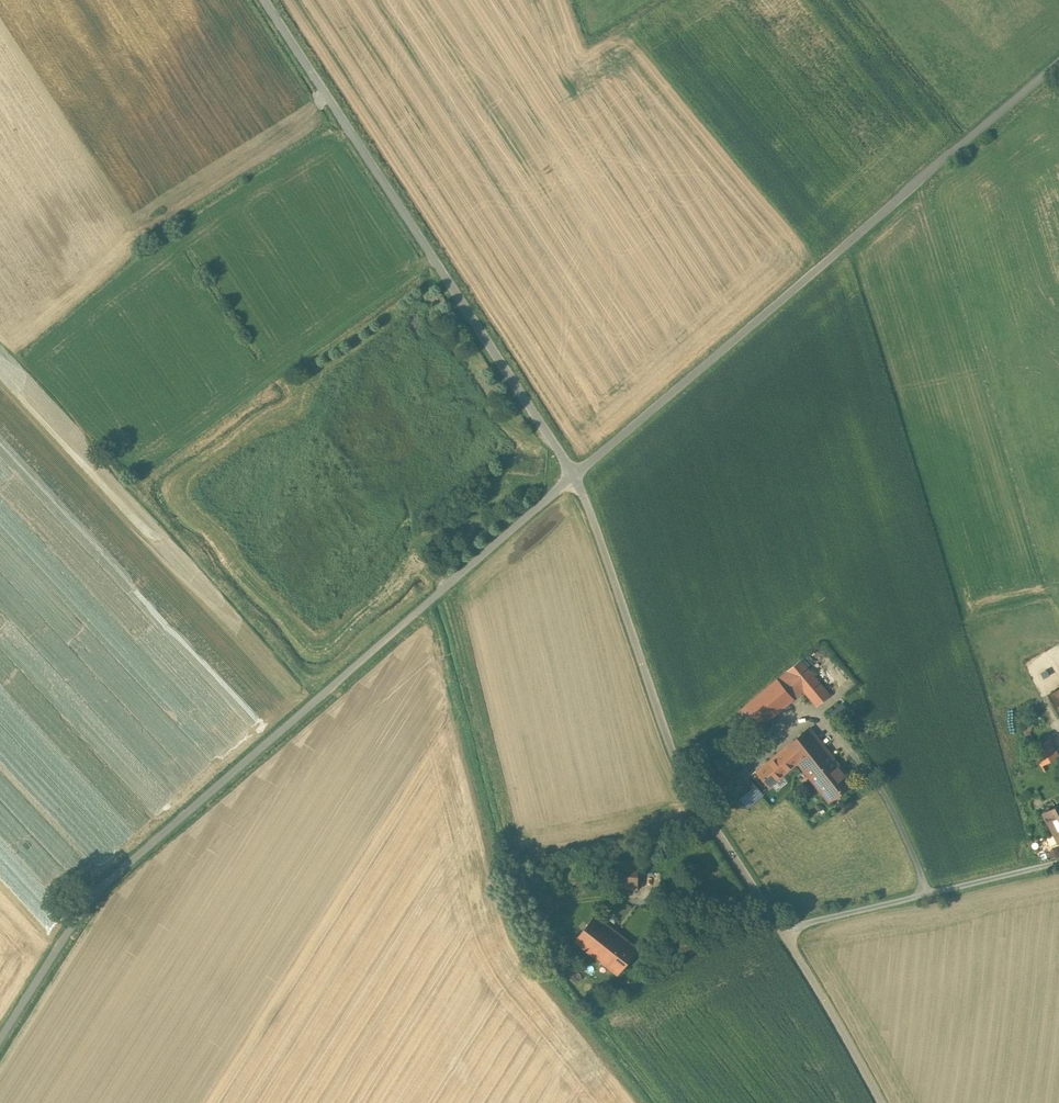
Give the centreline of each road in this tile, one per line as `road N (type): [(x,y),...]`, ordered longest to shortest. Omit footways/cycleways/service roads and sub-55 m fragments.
road 1 (unclassified): [(574,476),(100,889),(0,1039)]
road 2 (unclassified): [(574,476),(677,759),(881,1102)]
road 3 (unclassified): [(1058,61),(574,476)]
road 4 (track): [(265,0),(574,476)]

